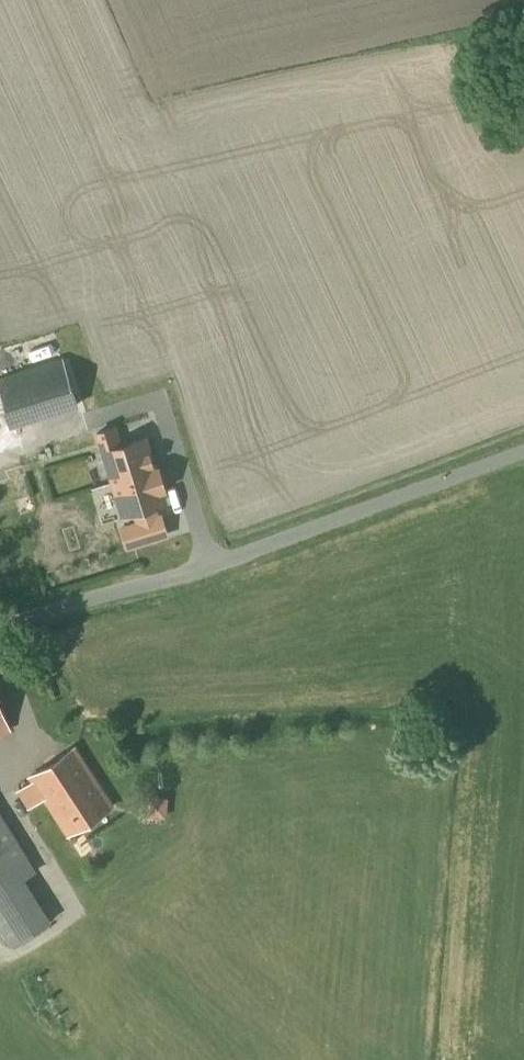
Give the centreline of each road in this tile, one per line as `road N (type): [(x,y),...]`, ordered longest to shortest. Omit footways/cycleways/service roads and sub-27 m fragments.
road 1 (unclassified): [(523,452),(23,621)]

